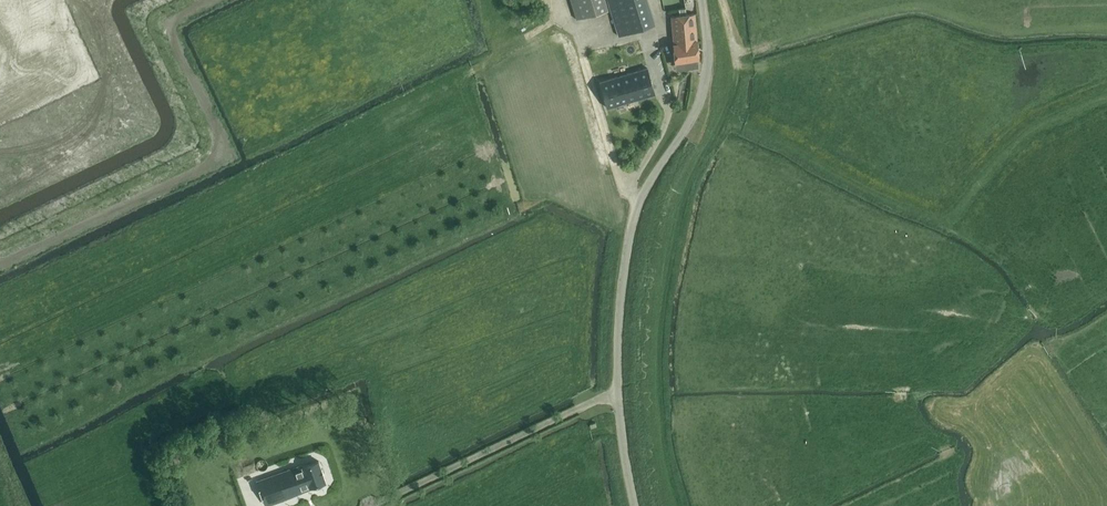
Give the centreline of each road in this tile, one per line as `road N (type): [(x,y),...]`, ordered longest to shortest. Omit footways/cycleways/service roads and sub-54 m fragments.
road 1 (unclassified): [(635,505),(619,400),(624,273),(639,204),(703,87),(702,0)]

